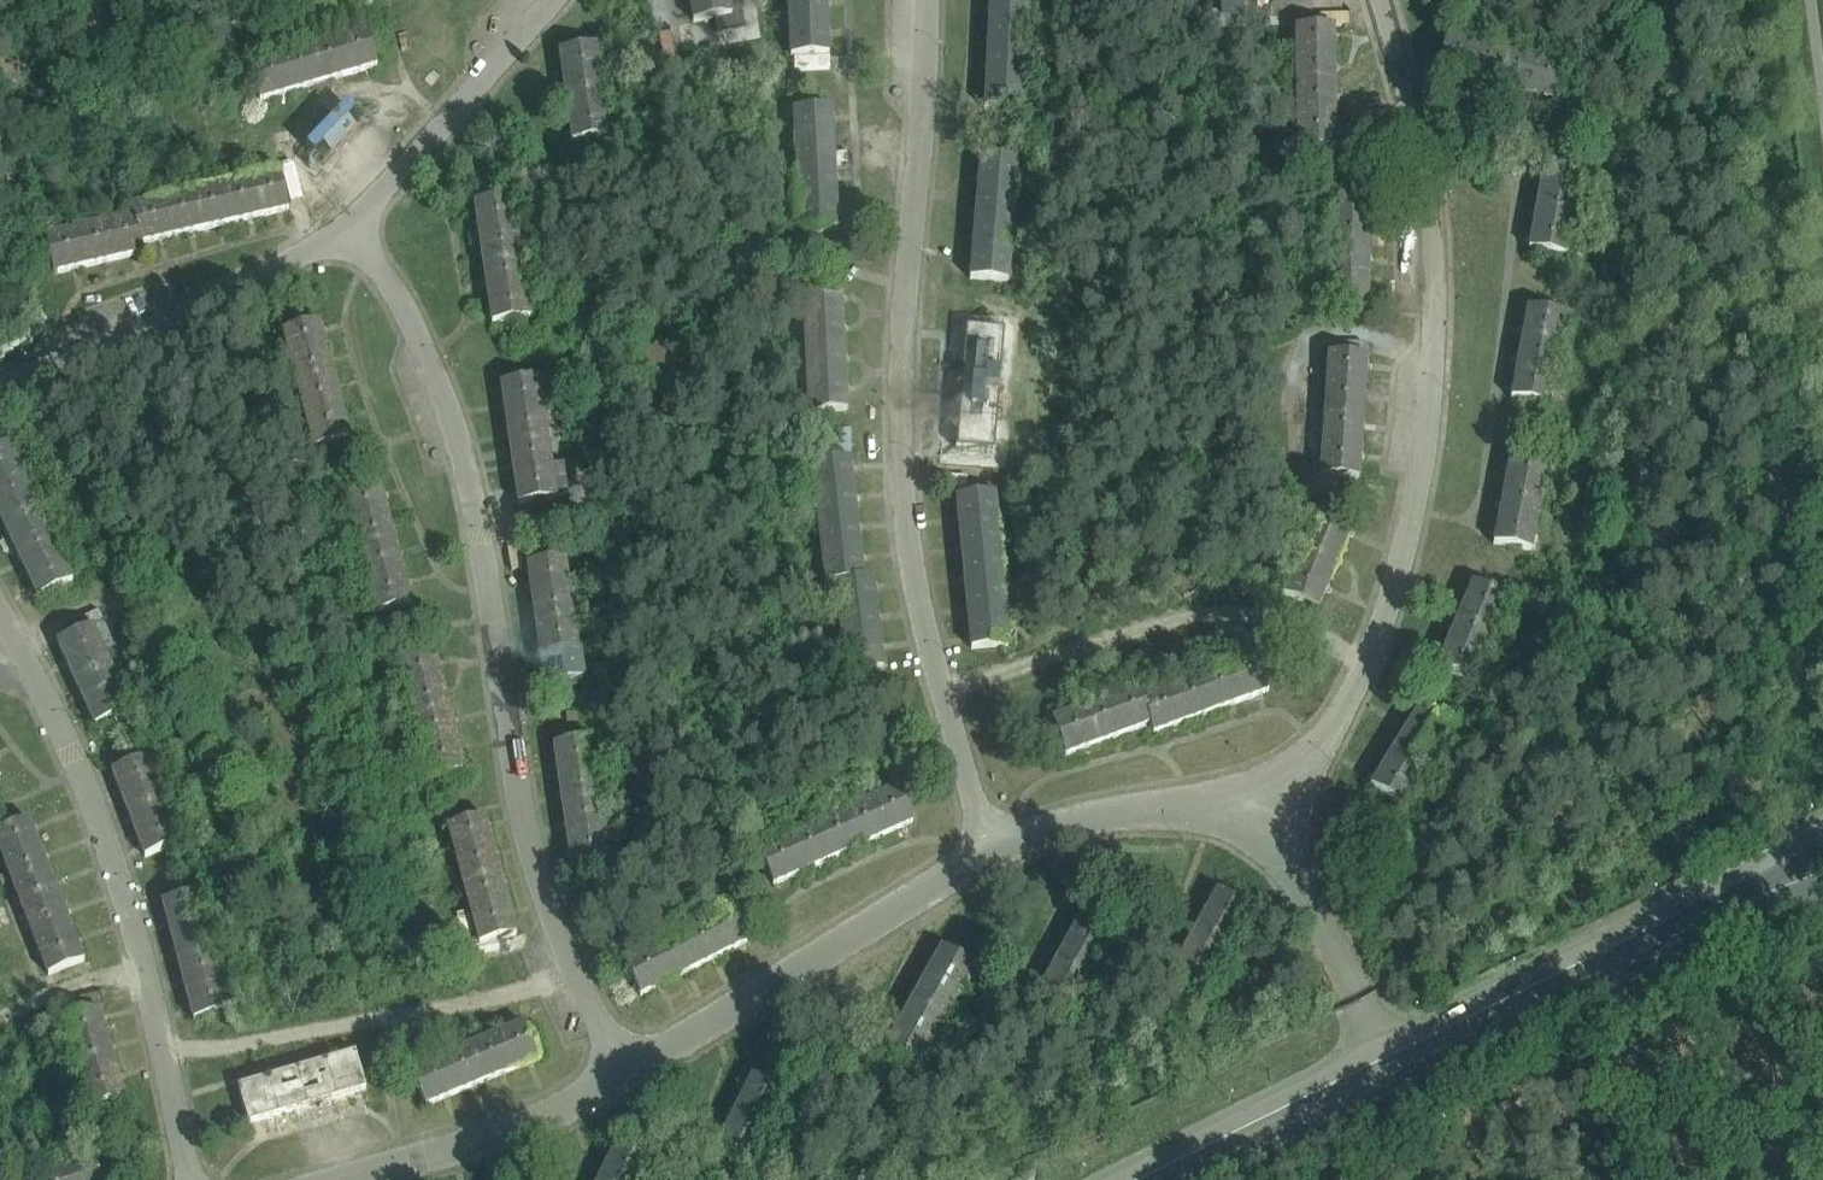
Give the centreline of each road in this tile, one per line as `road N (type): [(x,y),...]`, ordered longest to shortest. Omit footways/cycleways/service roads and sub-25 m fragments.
road 1 (residential): [(632,1071),(566,940),(532,827),(485,510),(461,414),(396,279),(361,241)]
road 2 (residential): [(935,0),(935,138),(911,326),(917,547),(992,862)]
road 3 (residential): [(1275,800),(1368,680),(1425,488),(1443,247),(1390,0)]
road 4 (residential): [(0,601),(66,709),(114,838),(173,1055),(195,1179)]
road 5 (tertiary): [(1822,867),(1389,1074)]
road 6 (residential): [(992,862),(632,1071)]
road 7 (residential): [(361,241),(95,345),(0,396)]
road 8 (residential): [(560,0),(361,241)]
road 9 (residential): [(632,1071),(550,1118),(354,1179)]
road 10 (residential): [(1389,1074),(1275,800)]
road 11 (residential): [(1275,800),(1217,797),(1112,815),(992,862)]
road 12 (tertiary): [(1389,1074),(1175,1179)]

